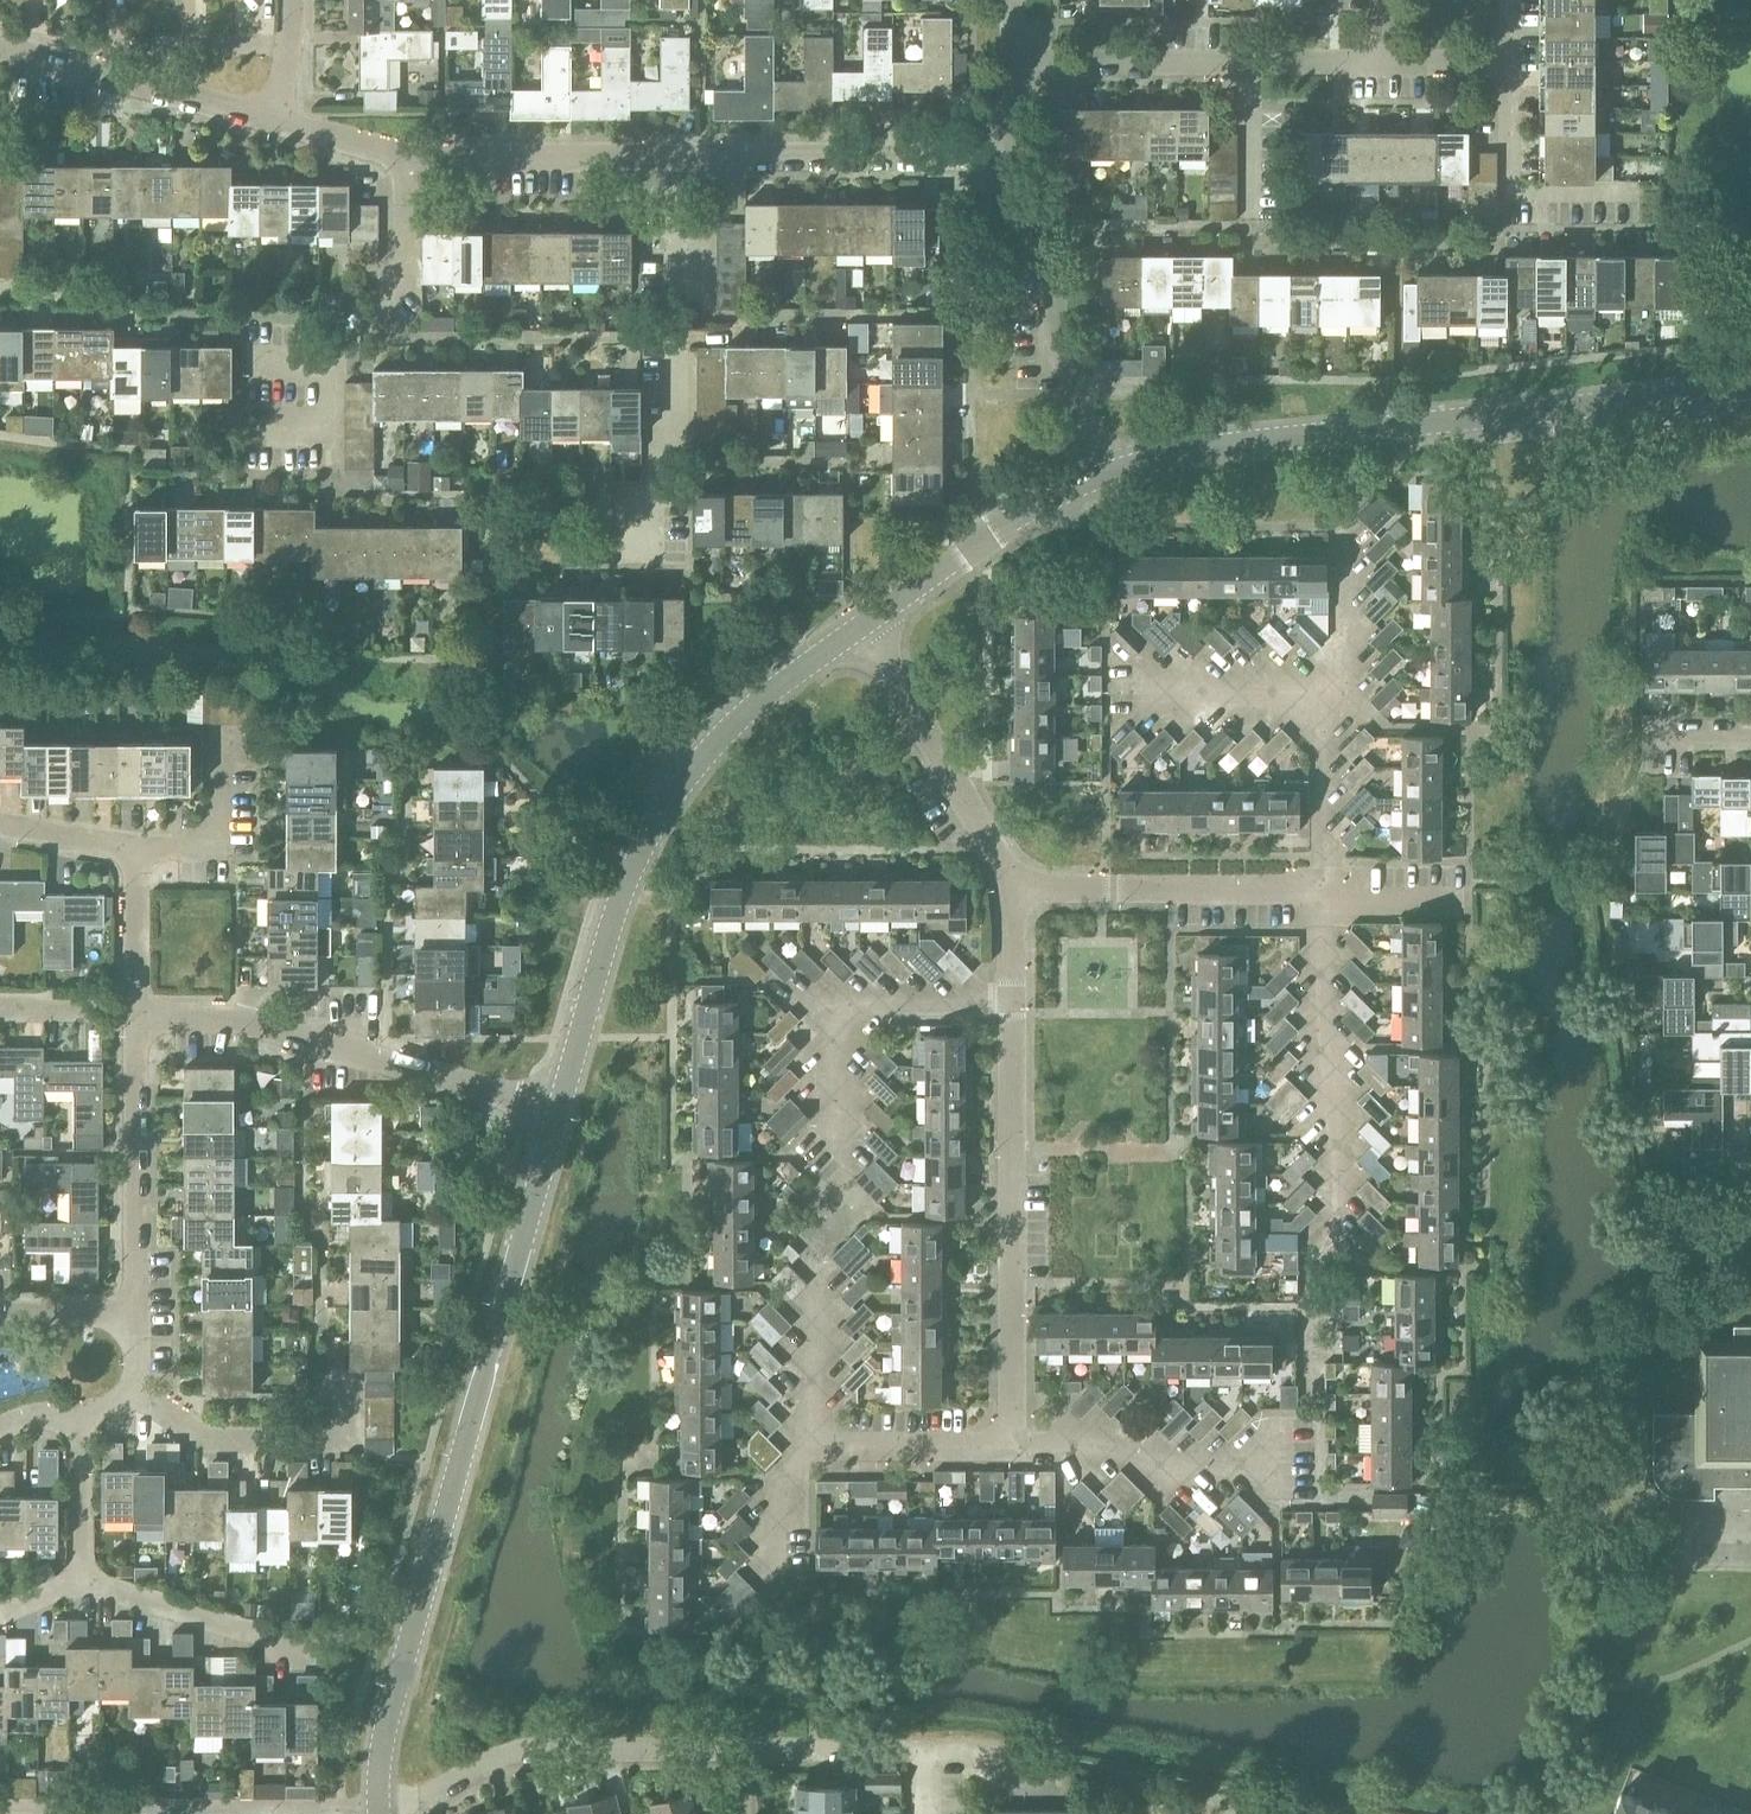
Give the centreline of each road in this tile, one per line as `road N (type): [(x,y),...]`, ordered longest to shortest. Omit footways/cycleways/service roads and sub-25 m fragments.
road 1 (tertiary): [(383,1807),(393,1731),(561,1123)]
road 2 (tertiary): [(1112,472),(1214,445),(1750,388)]
road 3 (tertiary): [(561,1123),(623,894),(650,840),(697,765),(779,687),(860,625)]
road 4 (residential): [(1014,1442),(1017,890)]
road 5 (residential): [(141,1019),(222,1018),(561,1123)]
road 6 (residential): [(607,524),(657,524),(660,473),(681,428),(680,357),(703,309),(707,162)]
road 7 (residential): [(747,1752),(526,1747),(433,1800),(383,1807)]
road 8 (residential): [(1014,1442),(814,1446),(778,1484),(779,1592)]
road 9 (residential): [(1112,472),(1054,324),(1020,153)]
road 10 (residential): [(1281,1426),(1278,1474),(1213,1473),(1014,1442)]
road 11 (residential): [(1020,153),(707,162)]
road 12 (residential): [(0,826),(138,847),(141,1019)]
road 13 (residential): [(1017,890),(860,625)]
road 14 (residential): [(1323,898),(1279,887),(1017,890)]
road 15 (residential): [(707,162),(406,159)]
road 16 (tertiary): [(860,625),(1030,509),(1112,472)]
road 17 (residential): [(141,1019),(140,1314)]
road 18 (residential): [(332,429),(333,369),(402,276),(406,159)]
road 19 (residential): [(1637,194),(1510,193),(1512,62)]
road 20 (residential): [(925,1813),(926,1755),(747,1752)]
road 21 (residential): [(313,1641),(255,1639),(89,1579)]
road 22 (residential): [(289,43),(71,49),(62,62)]
road 23 (residential): [(1020,64),(1249,62)]
road 24 (residential): [(347,1451),(274,1436),(205,1436),(141,1405)]
road 25 (residential): [(269,118),(62,62)]
road 26 (residential): [(89,1579),(88,1409)]
road 27 (residential): [(1249,62),(1249,212)]
road 28 (residential): [(406,159),(269,118)]
road 29 (residential): [(0,1005),(51,1019),(141,1019)]
road 30 (residential): [(140,1314),(0,1312)]
road 31 (residential): [(1249,62),(1382,64)]
road 32 (residential): [(1382,64),(1512,62)]

